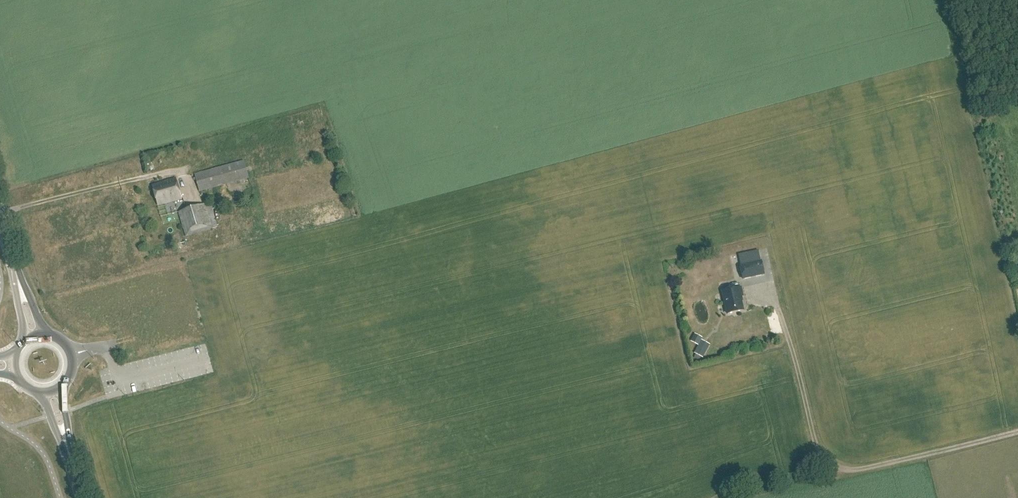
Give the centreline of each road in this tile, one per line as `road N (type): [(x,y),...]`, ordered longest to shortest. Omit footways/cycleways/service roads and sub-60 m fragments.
road 1 (unclassified): [(1017,431),(834,470),(816,450),(786,328)]

